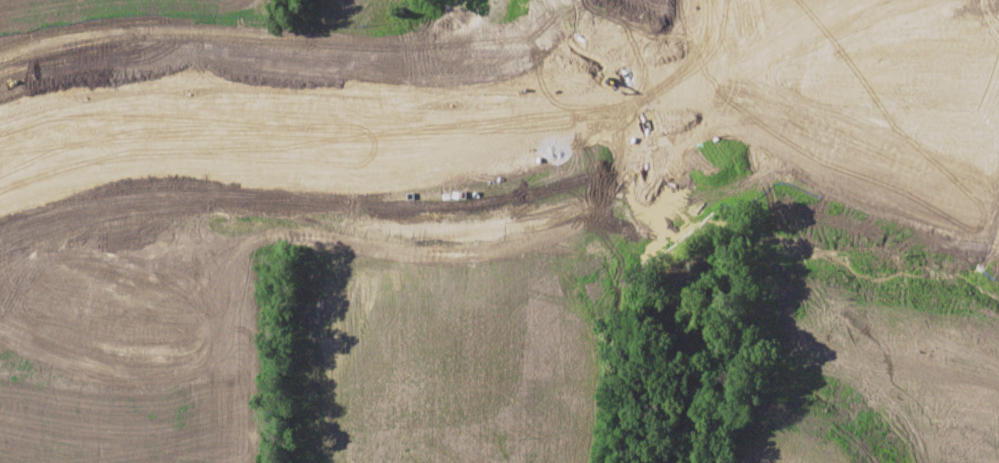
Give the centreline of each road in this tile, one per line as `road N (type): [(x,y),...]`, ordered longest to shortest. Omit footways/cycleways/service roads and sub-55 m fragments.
road 1 (secondary): [(0,186),(103,155),(212,152),(404,167),(538,153),(655,108),(743,91)]
road 2 (secondary): [(707,36),(642,79),(511,113),(372,118),(167,106),(49,123),(0,143)]
road 3 (secondary): [(719,82),(756,90),(777,76),(785,51),(776,25),(738,10),(714,24),(705,61),(719,82)]
road 4 (secondary): [(783,65),(910,0)]

